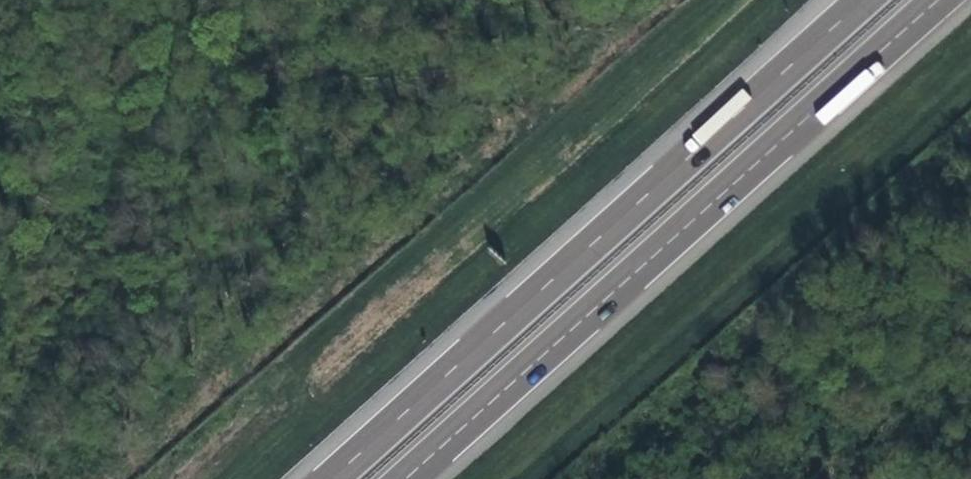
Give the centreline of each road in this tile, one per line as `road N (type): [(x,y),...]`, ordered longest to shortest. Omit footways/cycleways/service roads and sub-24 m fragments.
road 1 (motorway): [(405,478),(935,0)]
road 2 (motorway): [(860,0),(331,478)]

